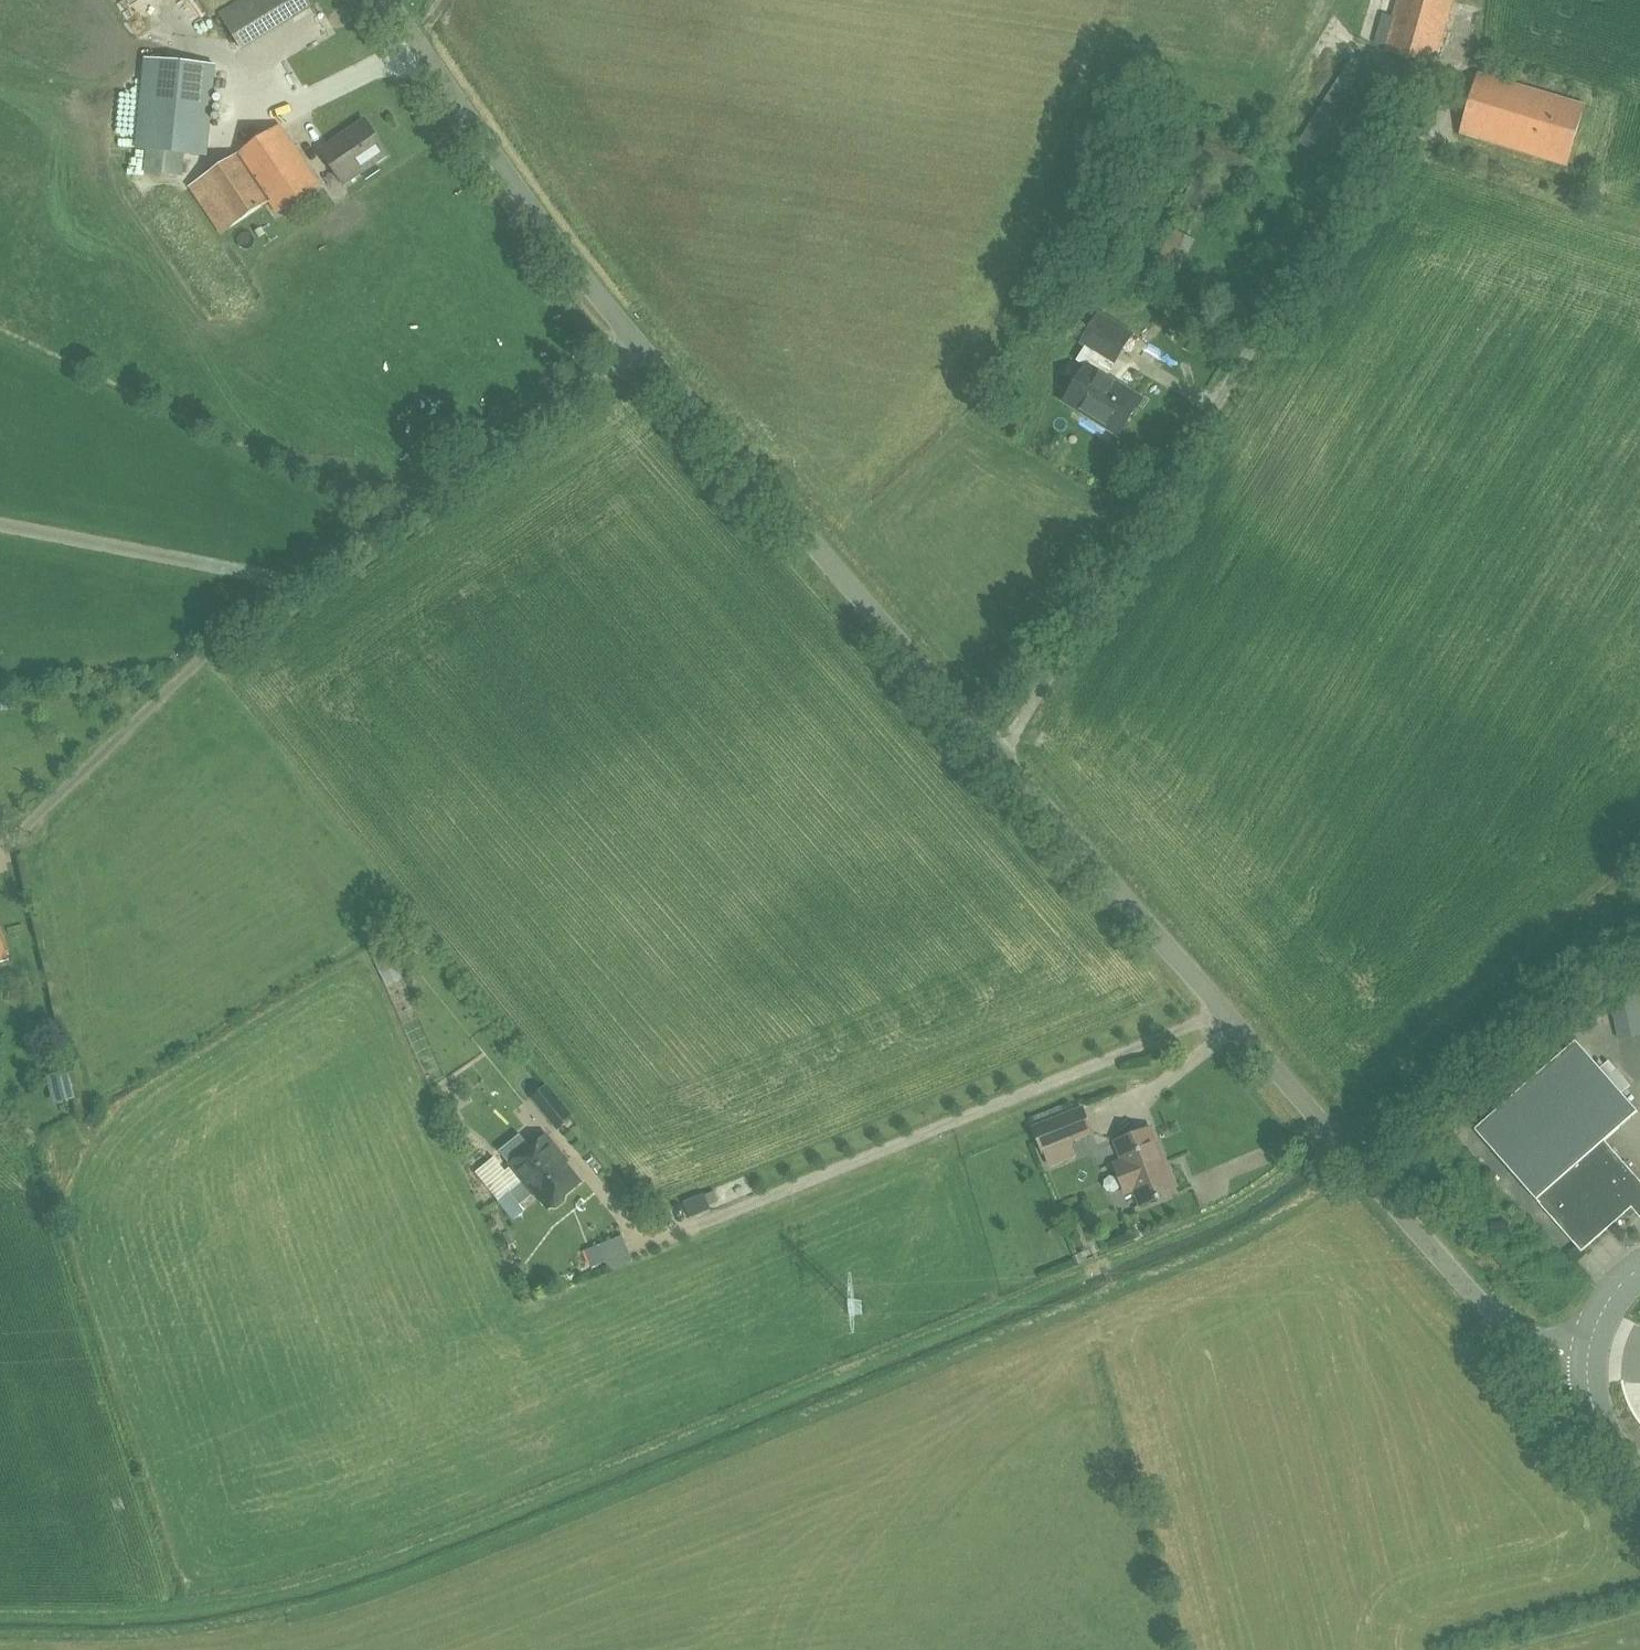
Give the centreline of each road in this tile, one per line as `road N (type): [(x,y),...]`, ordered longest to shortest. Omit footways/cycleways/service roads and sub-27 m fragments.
road 1 (unclassified): [(1587,1354),(1515,1337),(706,424),(576,264),(389,0)]
road 2 (track): [(1213,404),(1412,77),(1345,38),(1319,72)]
road 3 (track): [(1412,77),(1435,87),(1444,139),(1639,204)]
road 4 (unclassified): [(1587,1354),(1600,1414),(1639,1469)]

